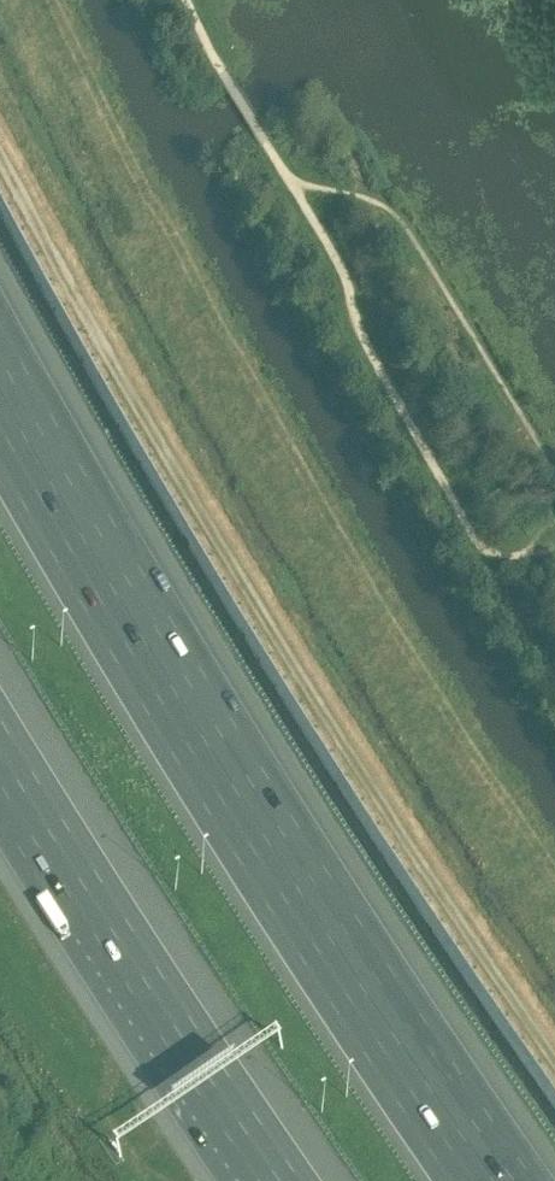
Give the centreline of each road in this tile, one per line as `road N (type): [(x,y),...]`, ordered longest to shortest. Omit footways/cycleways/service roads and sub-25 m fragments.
road 1 (motorway): [(504,1180),(213,741),(0,379)]
road 2 (motorway): [(0,770),(268,1180)]

